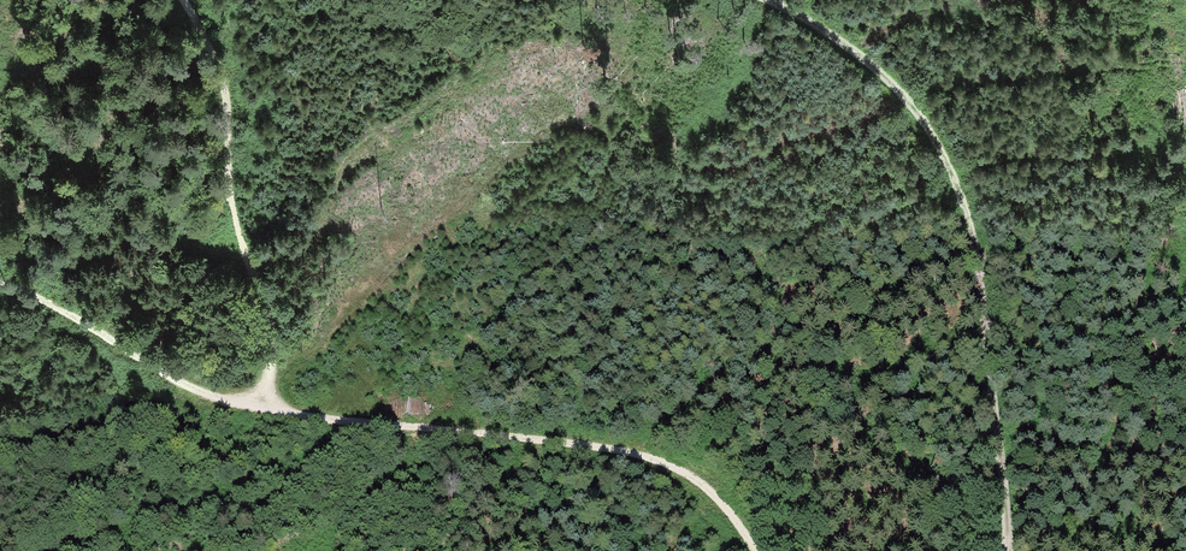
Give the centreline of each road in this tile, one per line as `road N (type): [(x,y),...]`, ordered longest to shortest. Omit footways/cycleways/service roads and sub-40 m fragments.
road 1 (track): [(755,550),(708,489),(636,454),(221,403),(0,282)]
road 2 (track): [(763,0),(822,28),(888,81),(925,125),(953,179),(978,283),(1006,550)]
road 3 (track): [(271,411),(275,352),(232,220),(224,75),(183,0)]

